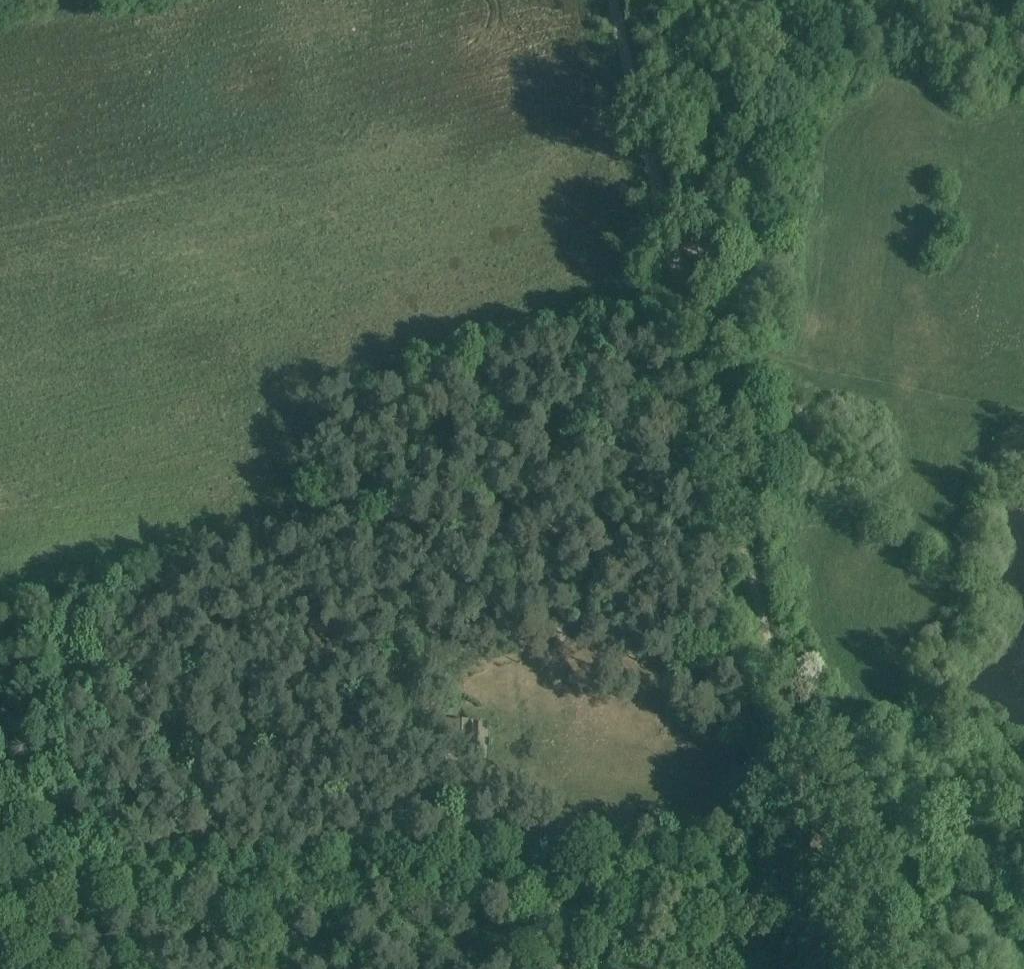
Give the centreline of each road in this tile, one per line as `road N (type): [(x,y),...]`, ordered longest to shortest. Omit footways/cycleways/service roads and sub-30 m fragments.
road 1 (track): [(846,968),(608,0)]
road 2 (track): [(820,870),(0,878)]

